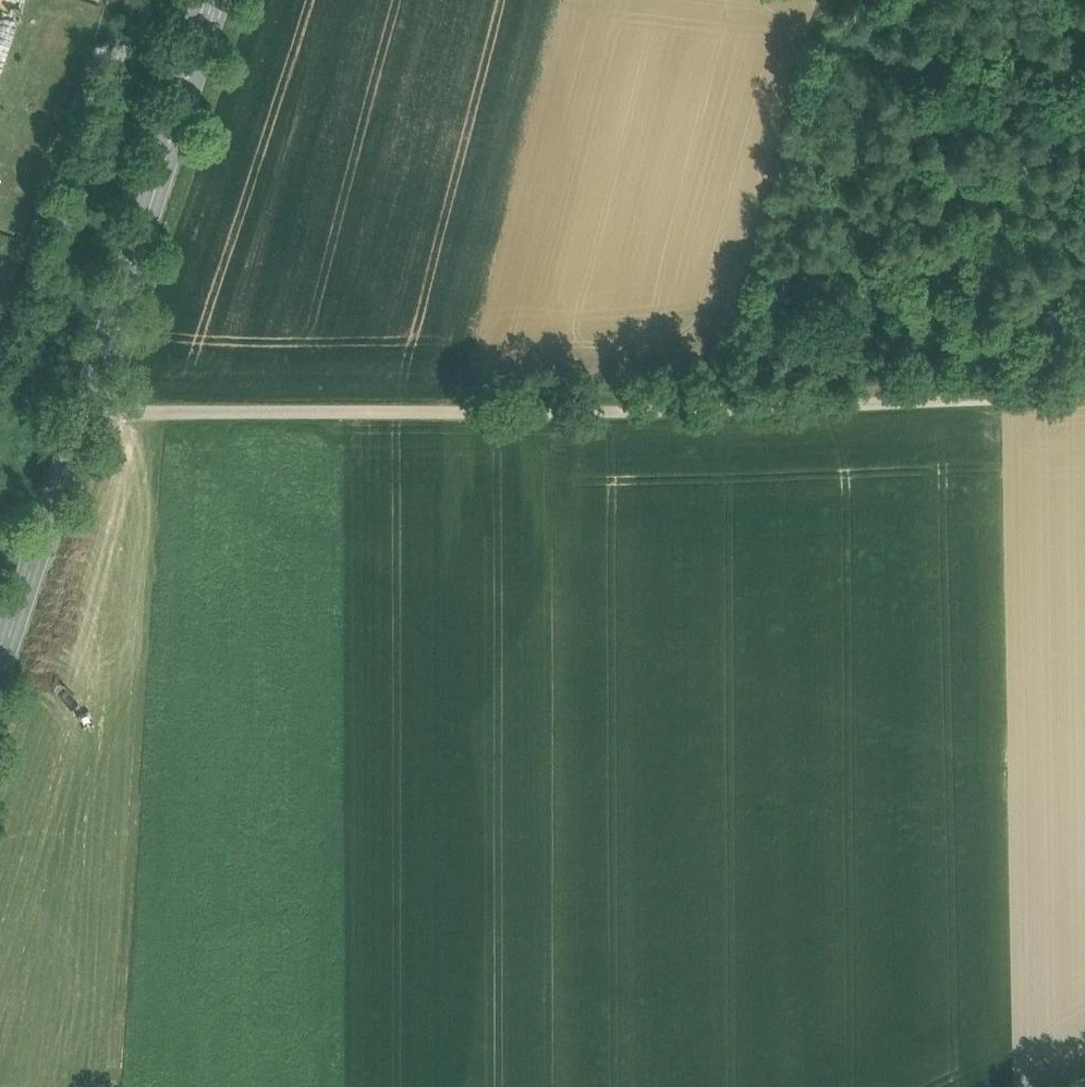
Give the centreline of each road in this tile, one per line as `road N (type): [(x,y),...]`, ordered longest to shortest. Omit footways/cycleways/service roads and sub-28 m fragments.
road 1 (track): [(83,412),(1084,396)]
road 2 (secondary): [(0,665),(213,0)]

